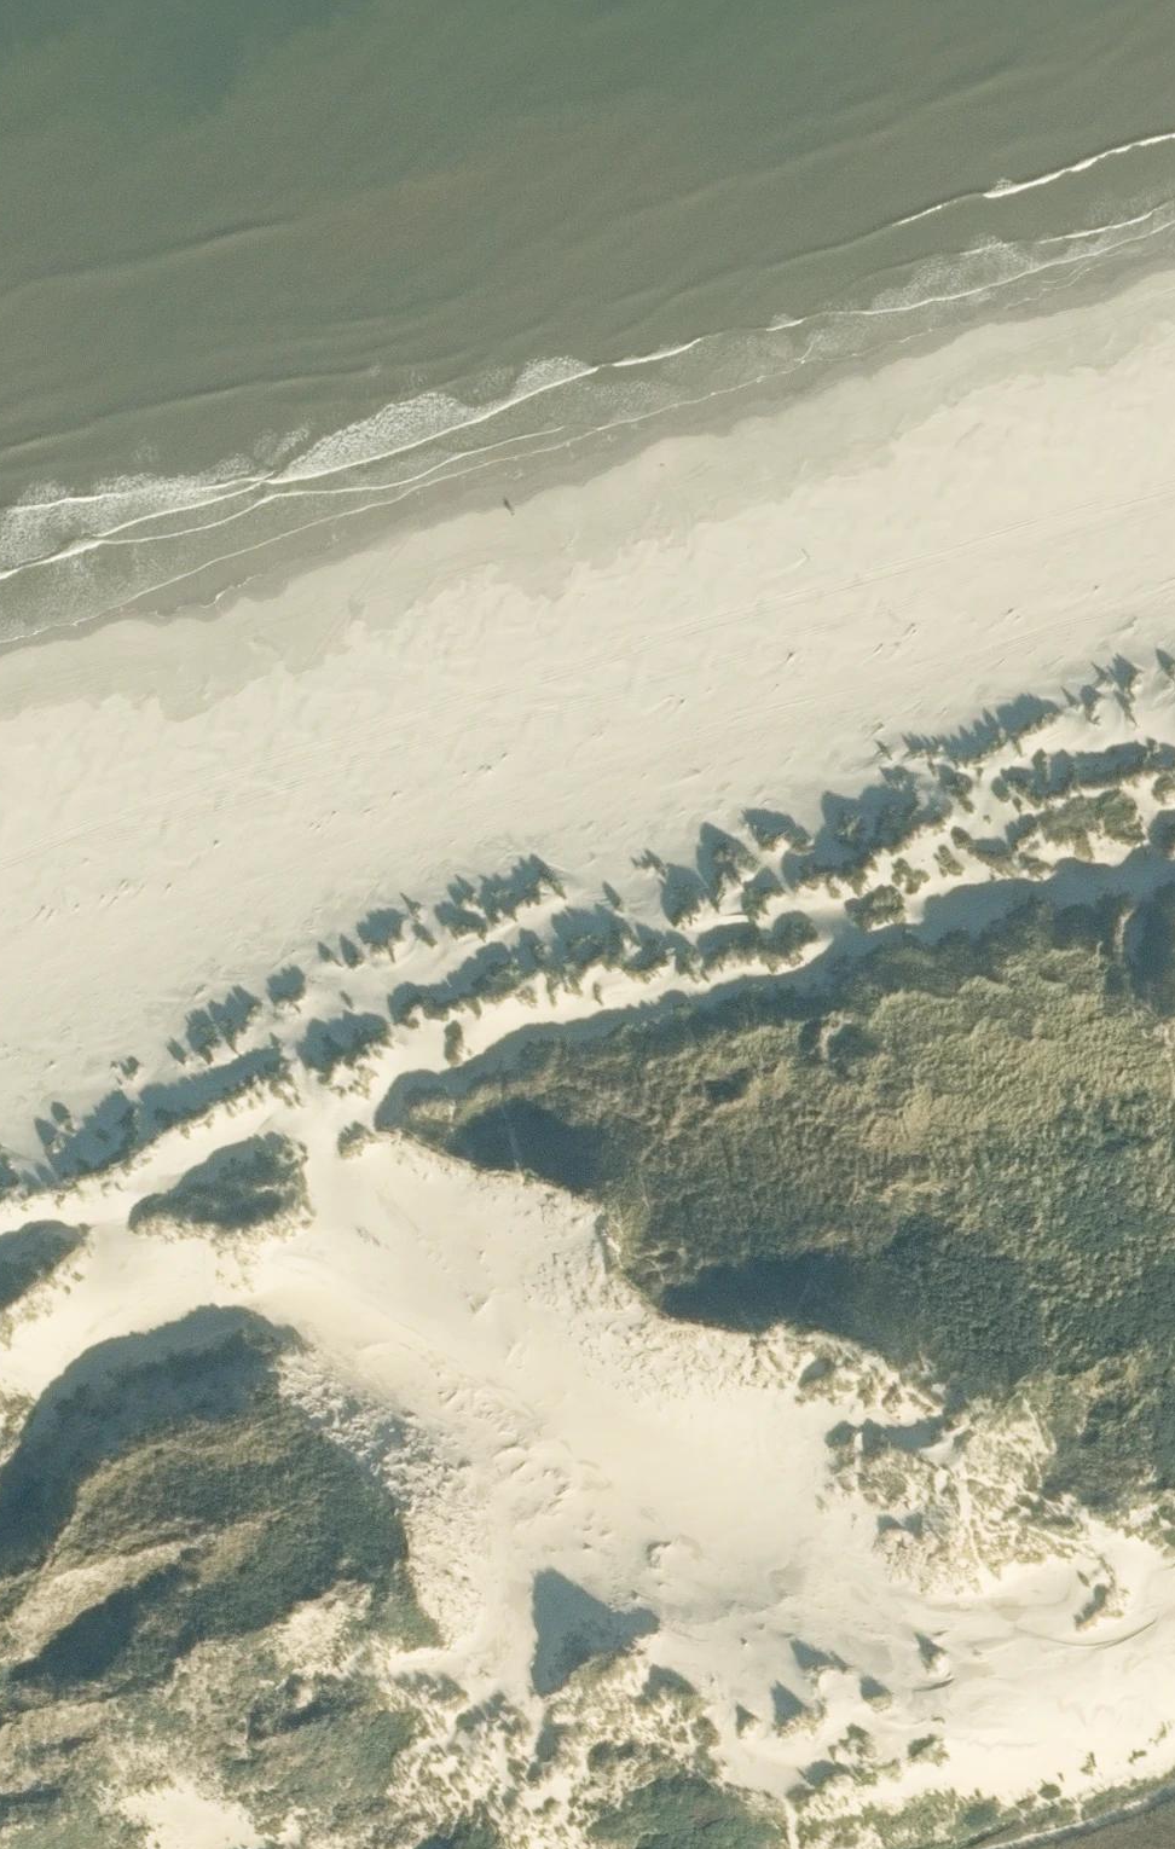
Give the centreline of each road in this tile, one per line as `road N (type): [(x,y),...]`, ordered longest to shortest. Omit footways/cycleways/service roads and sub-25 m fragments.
road 1 (track): [(1008,1848),(1127,1814),(1174,1789)]

